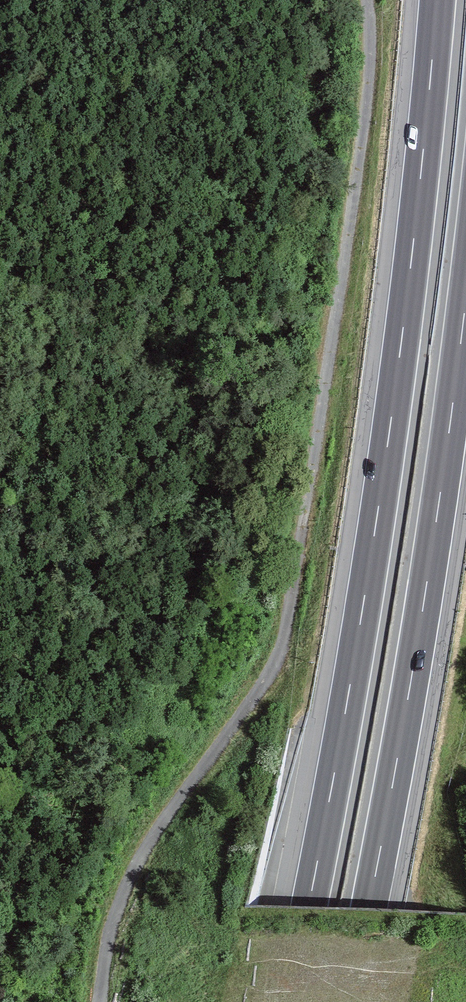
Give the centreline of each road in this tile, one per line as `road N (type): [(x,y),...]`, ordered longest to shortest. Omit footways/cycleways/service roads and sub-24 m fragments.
road 1 (track): [(99,1001),(108,944),(133,874),(255,697),(283,642),(366,104),(366,0)]
road 2 (motorway): [(437,0),(391,420),(288,1001)]
road 3 (motorway): [(349,1001),(423,607),(465,295)]

